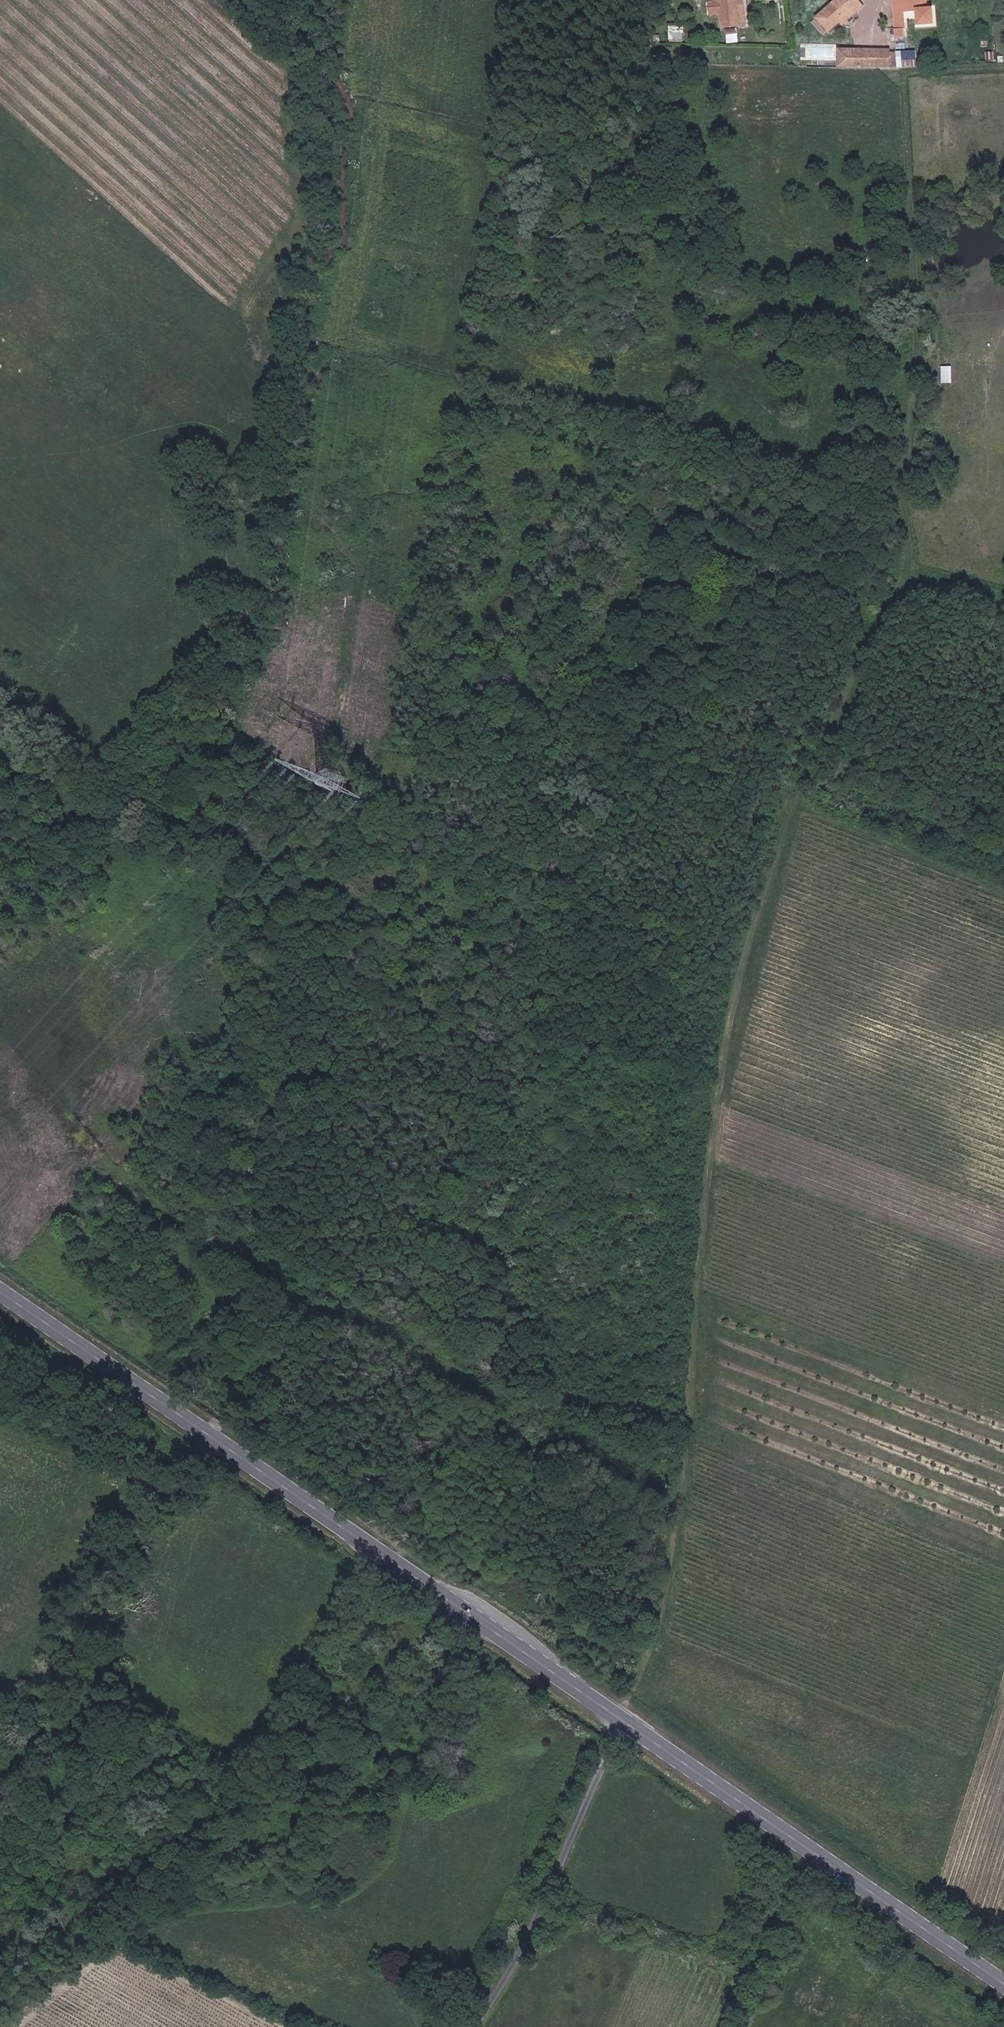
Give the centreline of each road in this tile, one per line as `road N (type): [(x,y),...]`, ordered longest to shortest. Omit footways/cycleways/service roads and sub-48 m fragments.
road 1 (primary): [(625,1722),(0,1288)]
road 2 (primary): [(1003,1982),(625,1722)]
road 3 (unclassified): [(479,2026),(543,1915),(625,1722)]

